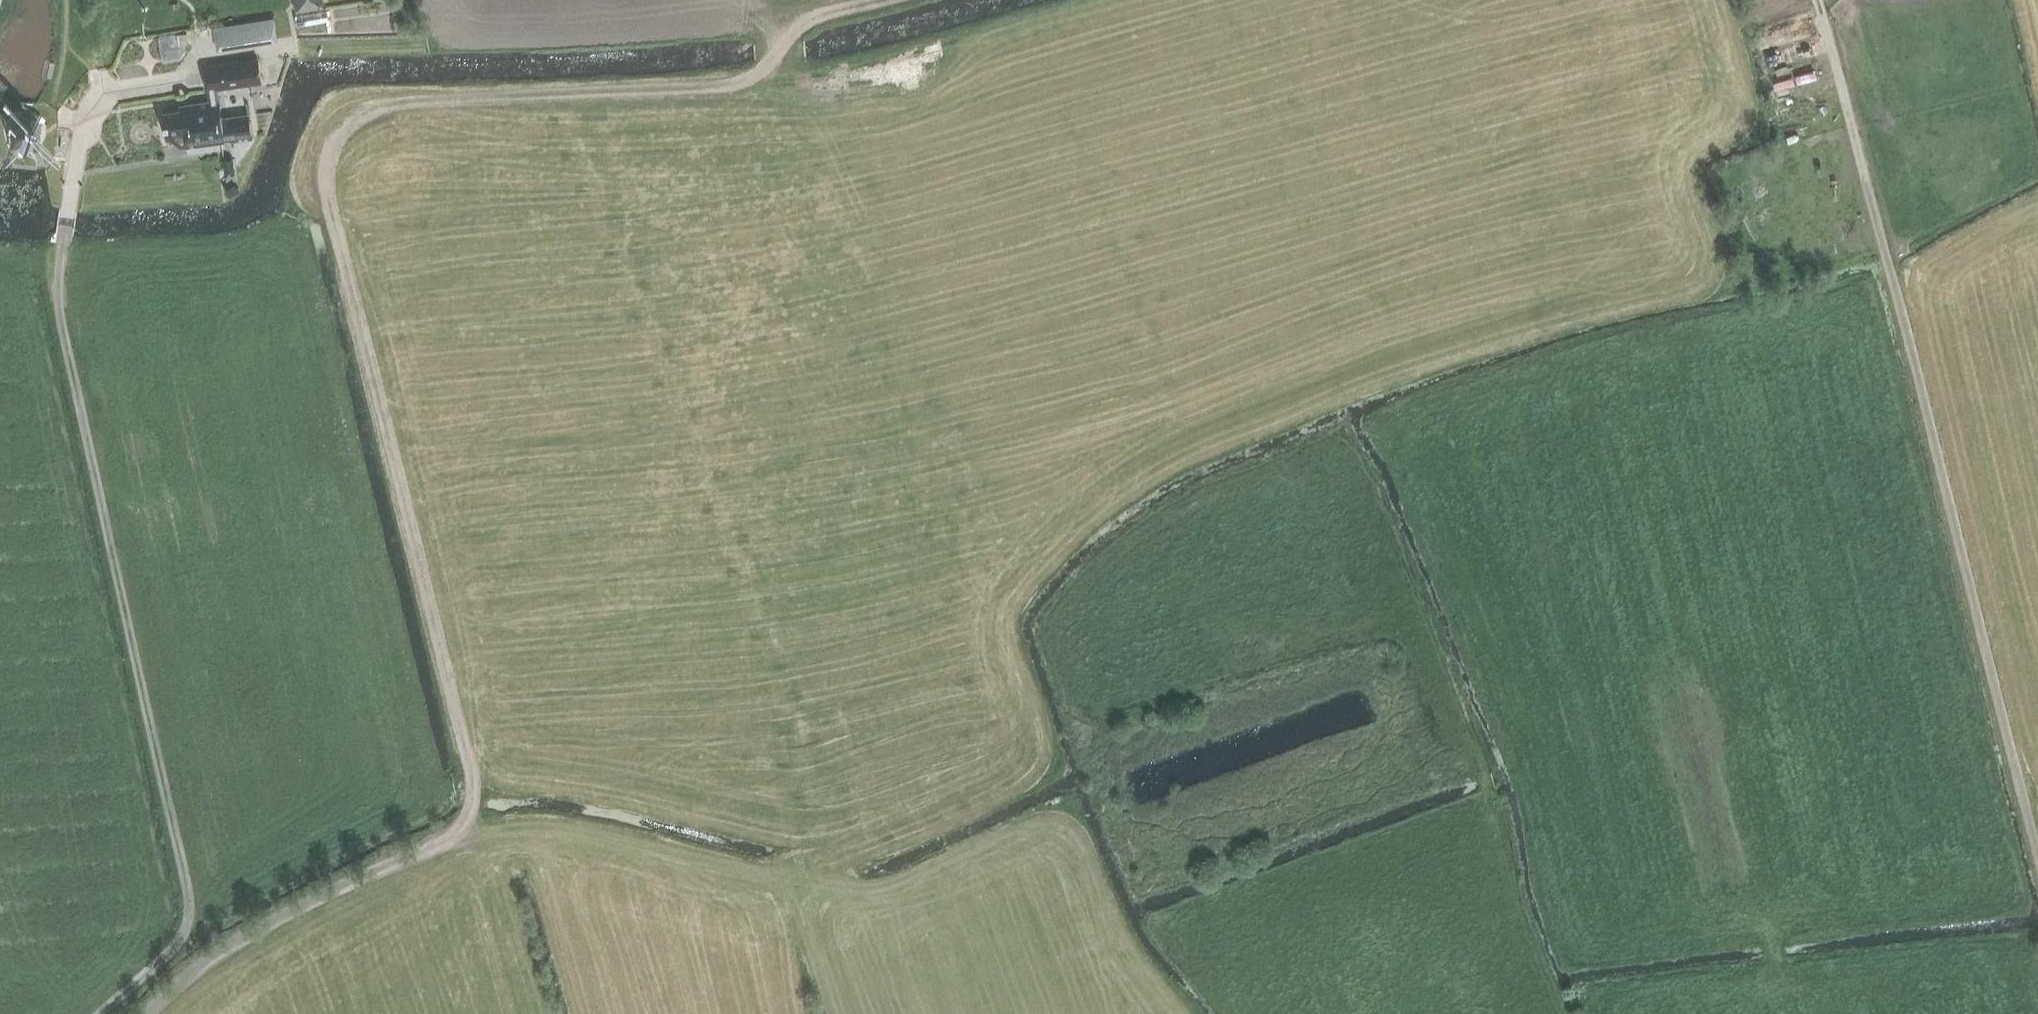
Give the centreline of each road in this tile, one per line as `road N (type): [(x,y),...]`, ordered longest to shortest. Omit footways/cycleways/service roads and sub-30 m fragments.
road 1 (track): [(145,1013),(224,947),(445,841),(471,810),(469,765),(327,193),(337,140),(365,113),(392,103),(745,82),(771,67),(792,30),(825,14)]
road 2 (track): [(2037,857),(1817,0)]
road 3 (track): [(108,1013),(174,947),(187,922),(187,898),(56,291),(64,235)]

